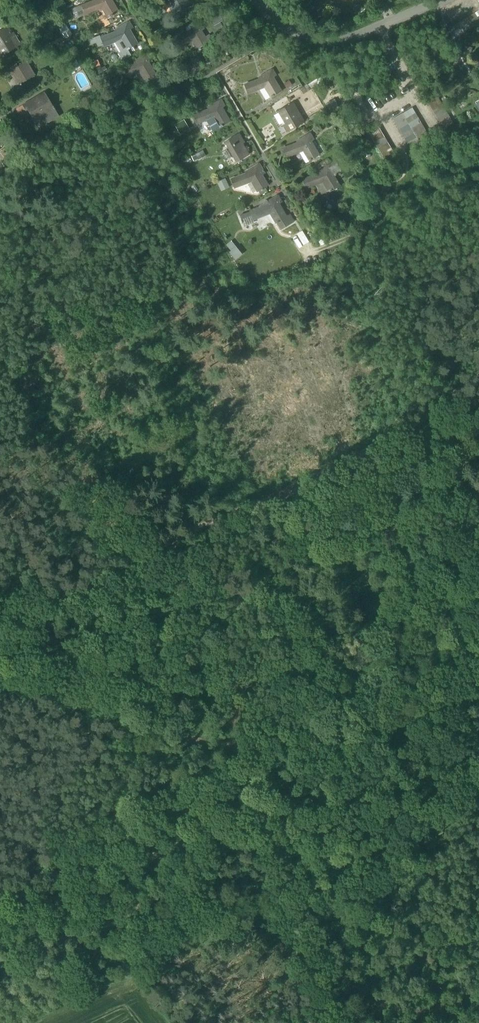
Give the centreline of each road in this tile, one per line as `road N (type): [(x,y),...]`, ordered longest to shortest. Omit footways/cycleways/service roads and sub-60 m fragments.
road 1 (track): [(0,627),(17,610),(329,473),(449,402)]
road 2 (track): [(311,753),(196,874),(99,932),(0,947)]
road 3 (track): [(0,683),(199,745),(311,753)]
road 4 (residential): [(445,0),(327,43),(287,31),(253,0)]
road 5 (track): [(311,753),(451,693)]

